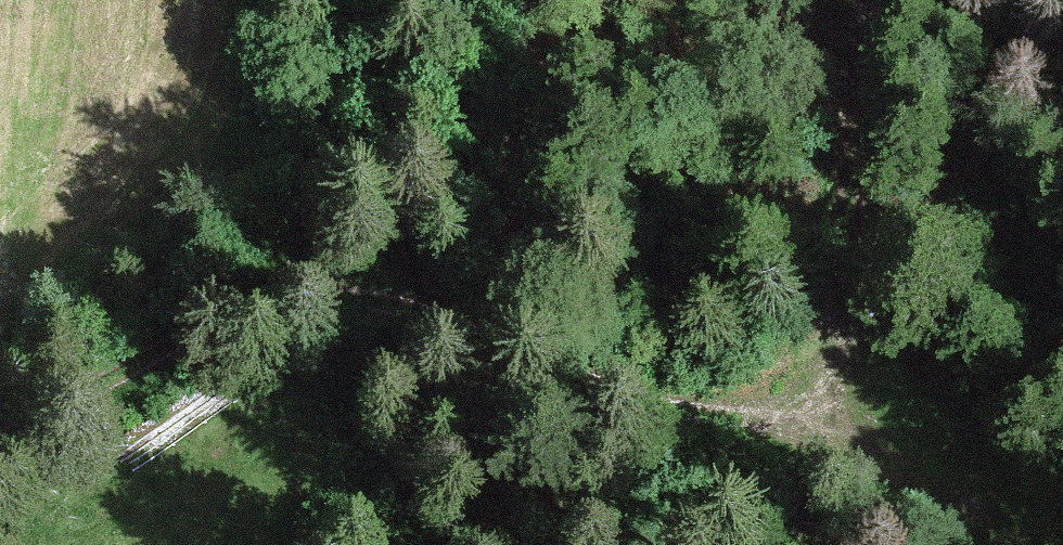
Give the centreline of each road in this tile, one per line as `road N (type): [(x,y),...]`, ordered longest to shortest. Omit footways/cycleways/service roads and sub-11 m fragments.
road 1 (track): [(842,337),(813,400),(766,418),(700,417),(589,389),(404,313),(309,293),(198,337),(0,445)]
road 2 (track): [(878,0),(869,215),(842,337)]
road 3 (track): [(363,0),(309,293)]
road 4 (track): [(813,400),(1026,544)]

